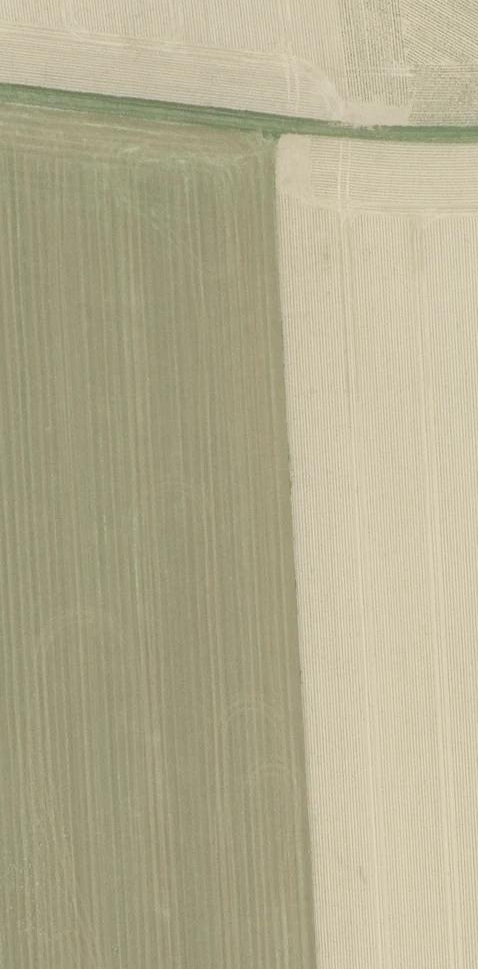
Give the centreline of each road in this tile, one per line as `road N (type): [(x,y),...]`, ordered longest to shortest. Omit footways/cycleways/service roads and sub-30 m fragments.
road 1 (track): [(0,91),(348,122),(477,122)]

